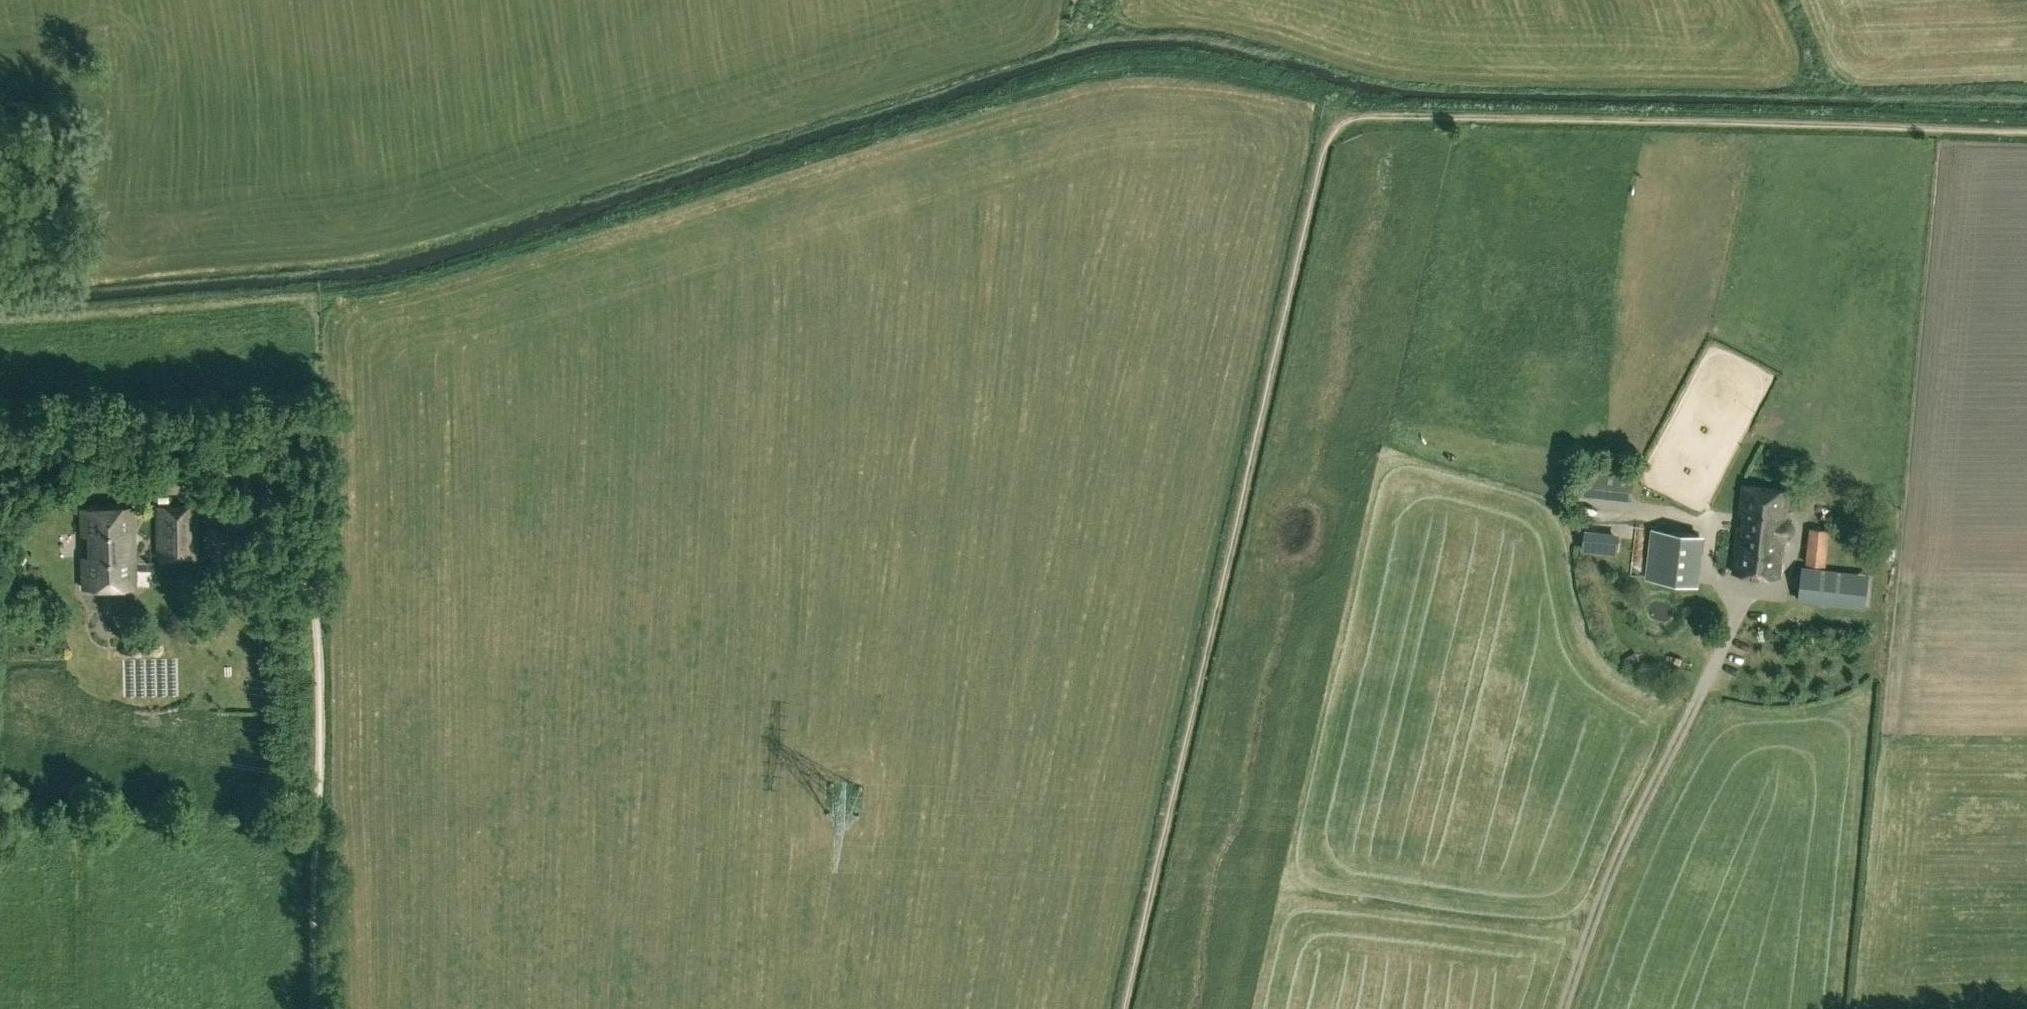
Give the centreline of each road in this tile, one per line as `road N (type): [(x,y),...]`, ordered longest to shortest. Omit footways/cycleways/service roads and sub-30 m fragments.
road 1 (track): [(1753,590),(1625,841),(1563,1008)]

